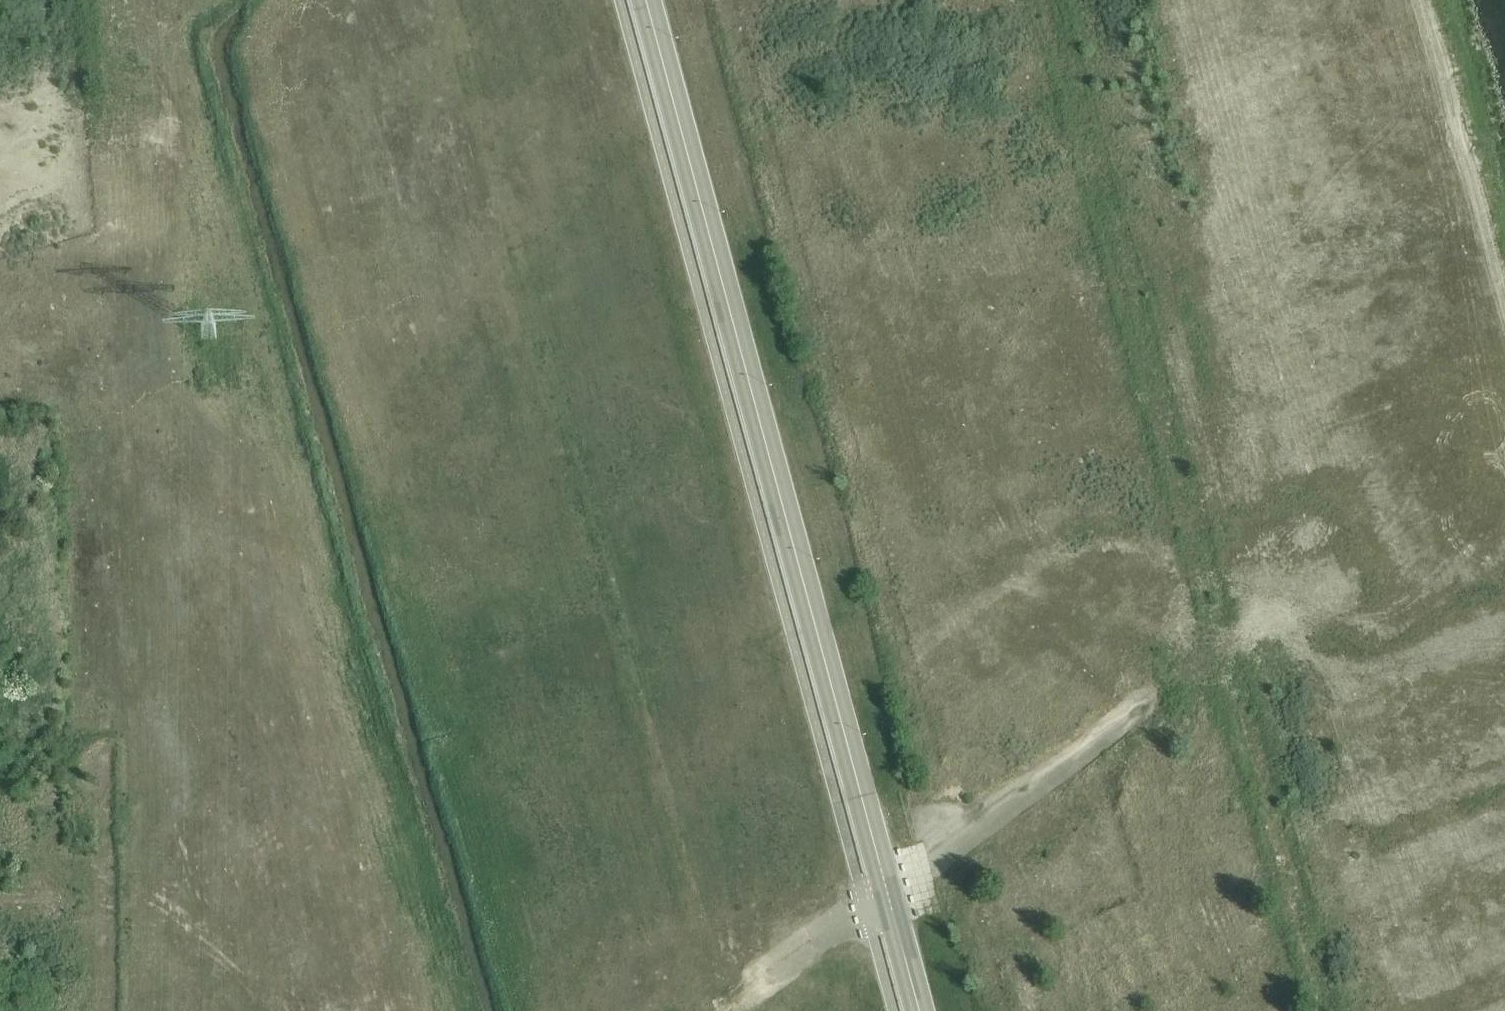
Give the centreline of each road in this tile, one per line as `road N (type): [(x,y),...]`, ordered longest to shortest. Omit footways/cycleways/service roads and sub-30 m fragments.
road 1 (unclassified): [(919,1010),(646,0)]
road 2 (track): [(1160,689),(1265,620)]

